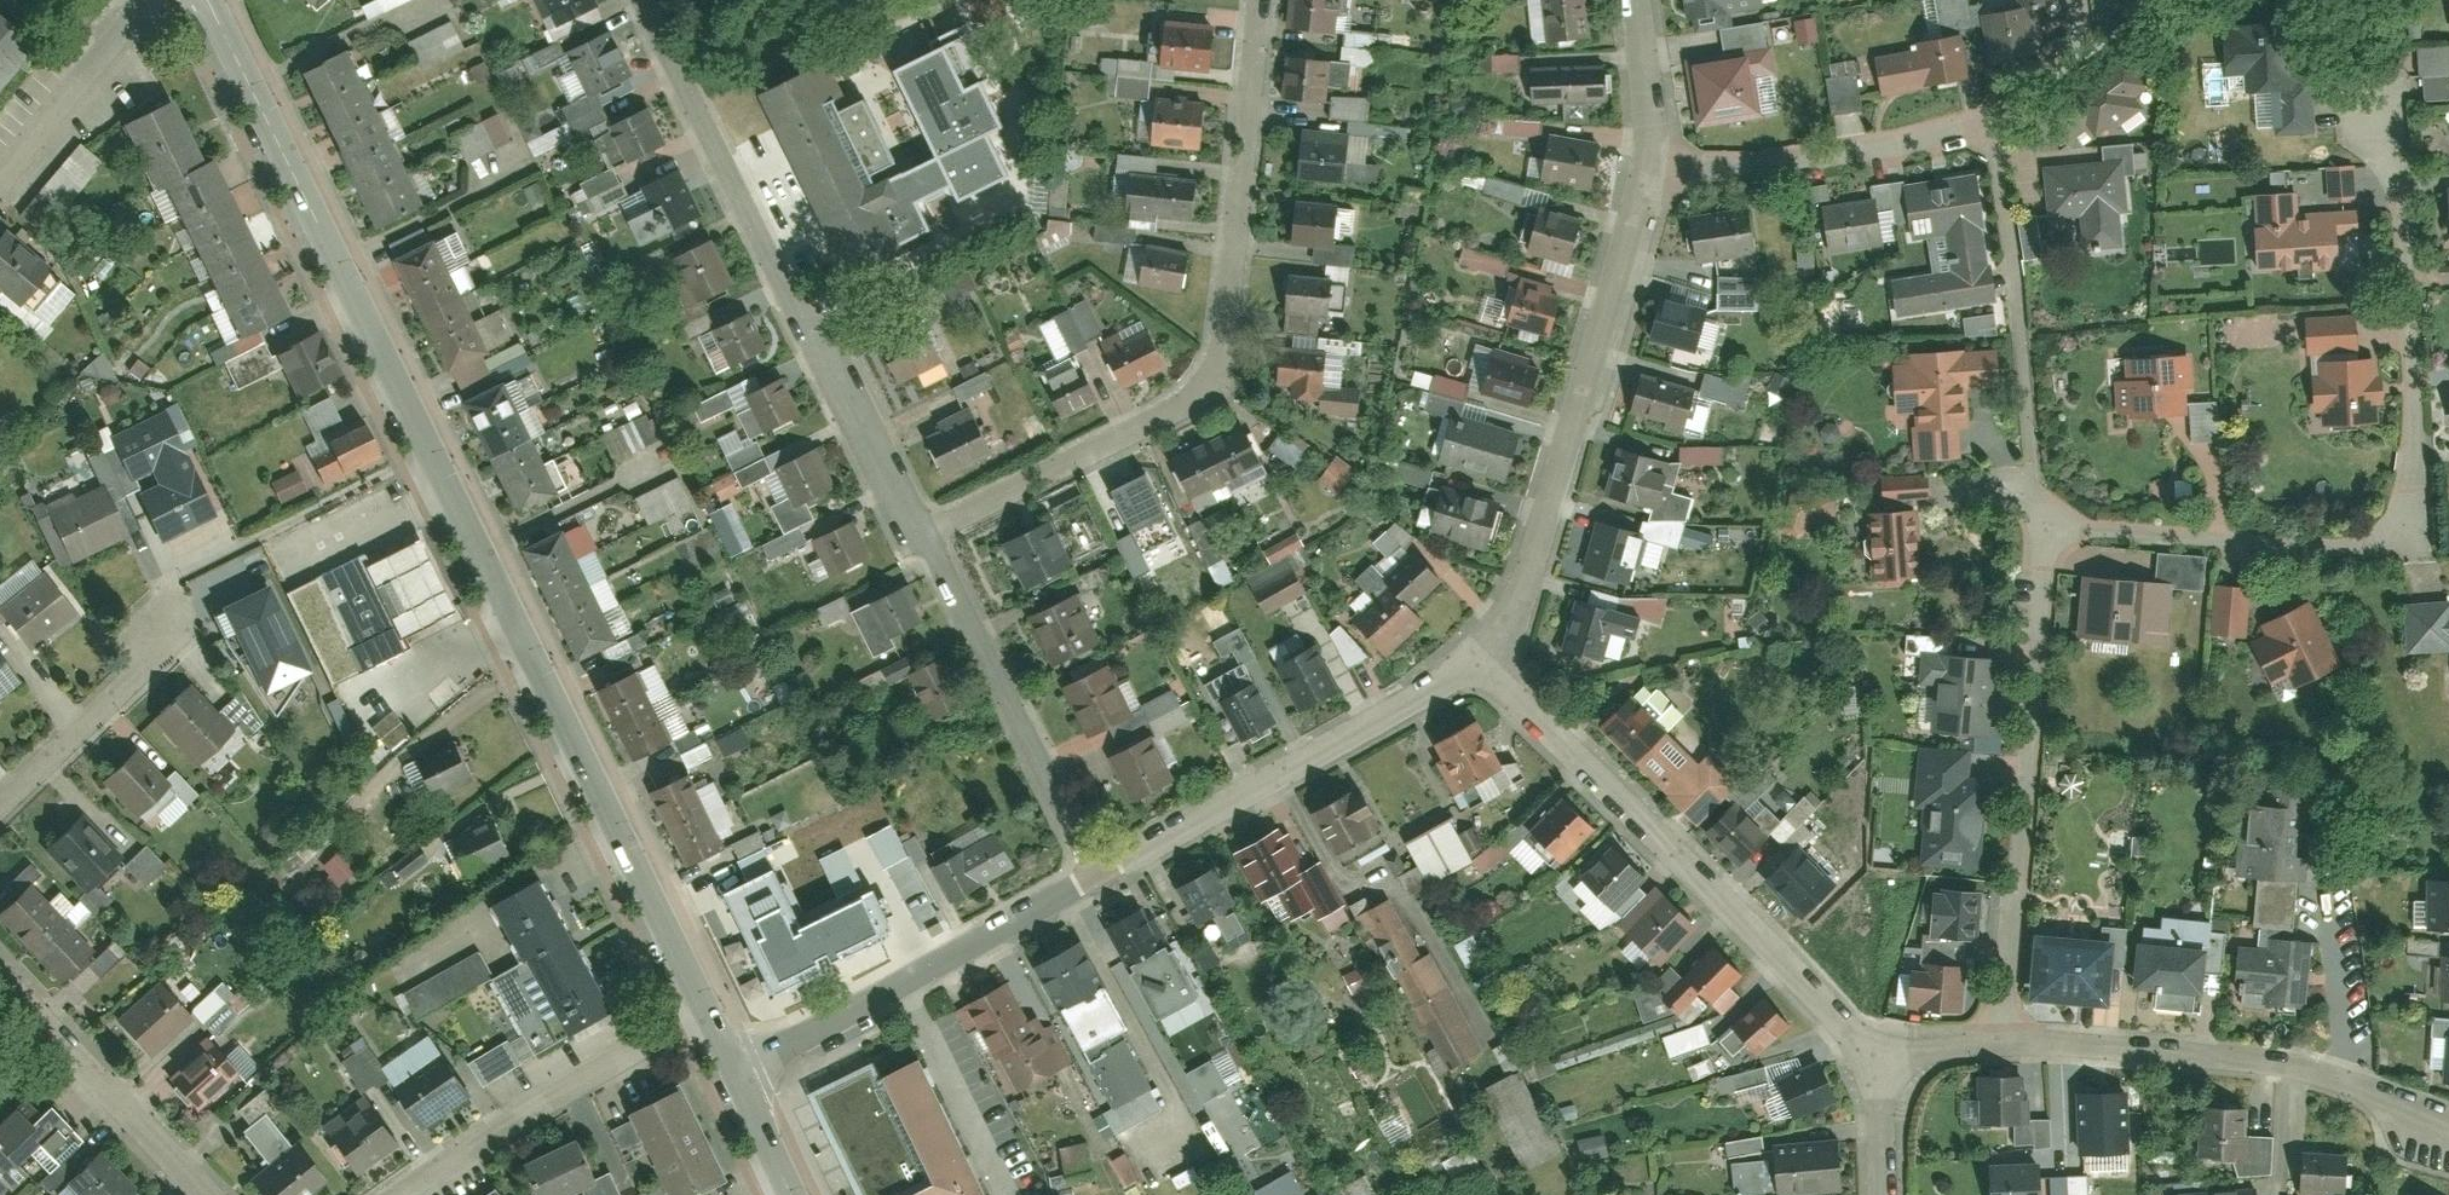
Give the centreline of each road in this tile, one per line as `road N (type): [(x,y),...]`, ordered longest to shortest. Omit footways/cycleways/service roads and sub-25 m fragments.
road 1 (residential): [(2005,1043),(2042,559),(2054,537),(2098,529),(2360,551),(2377,547),(2404,520),(2418,386),(2403,147),(2383,103)]
road 2 (tertiary): [(209,0),(699,1004)]
road 3 (residential): [(1261,0),(1229,370),(1192,403),(924,537)]
road 4 (residential): [(924,537),(654,0)]
road 5 (residential): [(1875,1061),(1759,923),(1491,647)]
road 6 (residential): [(1491,647),(1534,539),(1643,161)]
road 7 (residential): [(1643,161),(1765,149),(1992,108),(2030,92),(2057,64),(2071,32),(2068,0)]
road 8 (residential): [(1098,874),(1307,760),(1491,647)]
road 9 (residential): [(732,1067),(1098,874)]
road 10 (residential): [(1098,874),(924,537)]
road 11 (residential): [(699,1004),(397,1194)]
road 12 (residential): [(2005,1043),(2102,1045),(2356,1082)]
road 13 (residential): [(213,1194),(0,965)]
road 14 (residential): [(175,616),(0,799)]
road 15 (residential): [(0,184),(159,0)]
road 16 (residential): [(2356,1082),(2331,884)]
road 17 (residential): [(1643,161),(1640,0)]
road 18 (tertiary): [(732,1067),(795,1194)]
road 19 (residential): [(1889,1194),(1886,1108),(1875,1061)]
road 20 (residential): [(1875,1061),(1898,1050),(2005,1043)]

